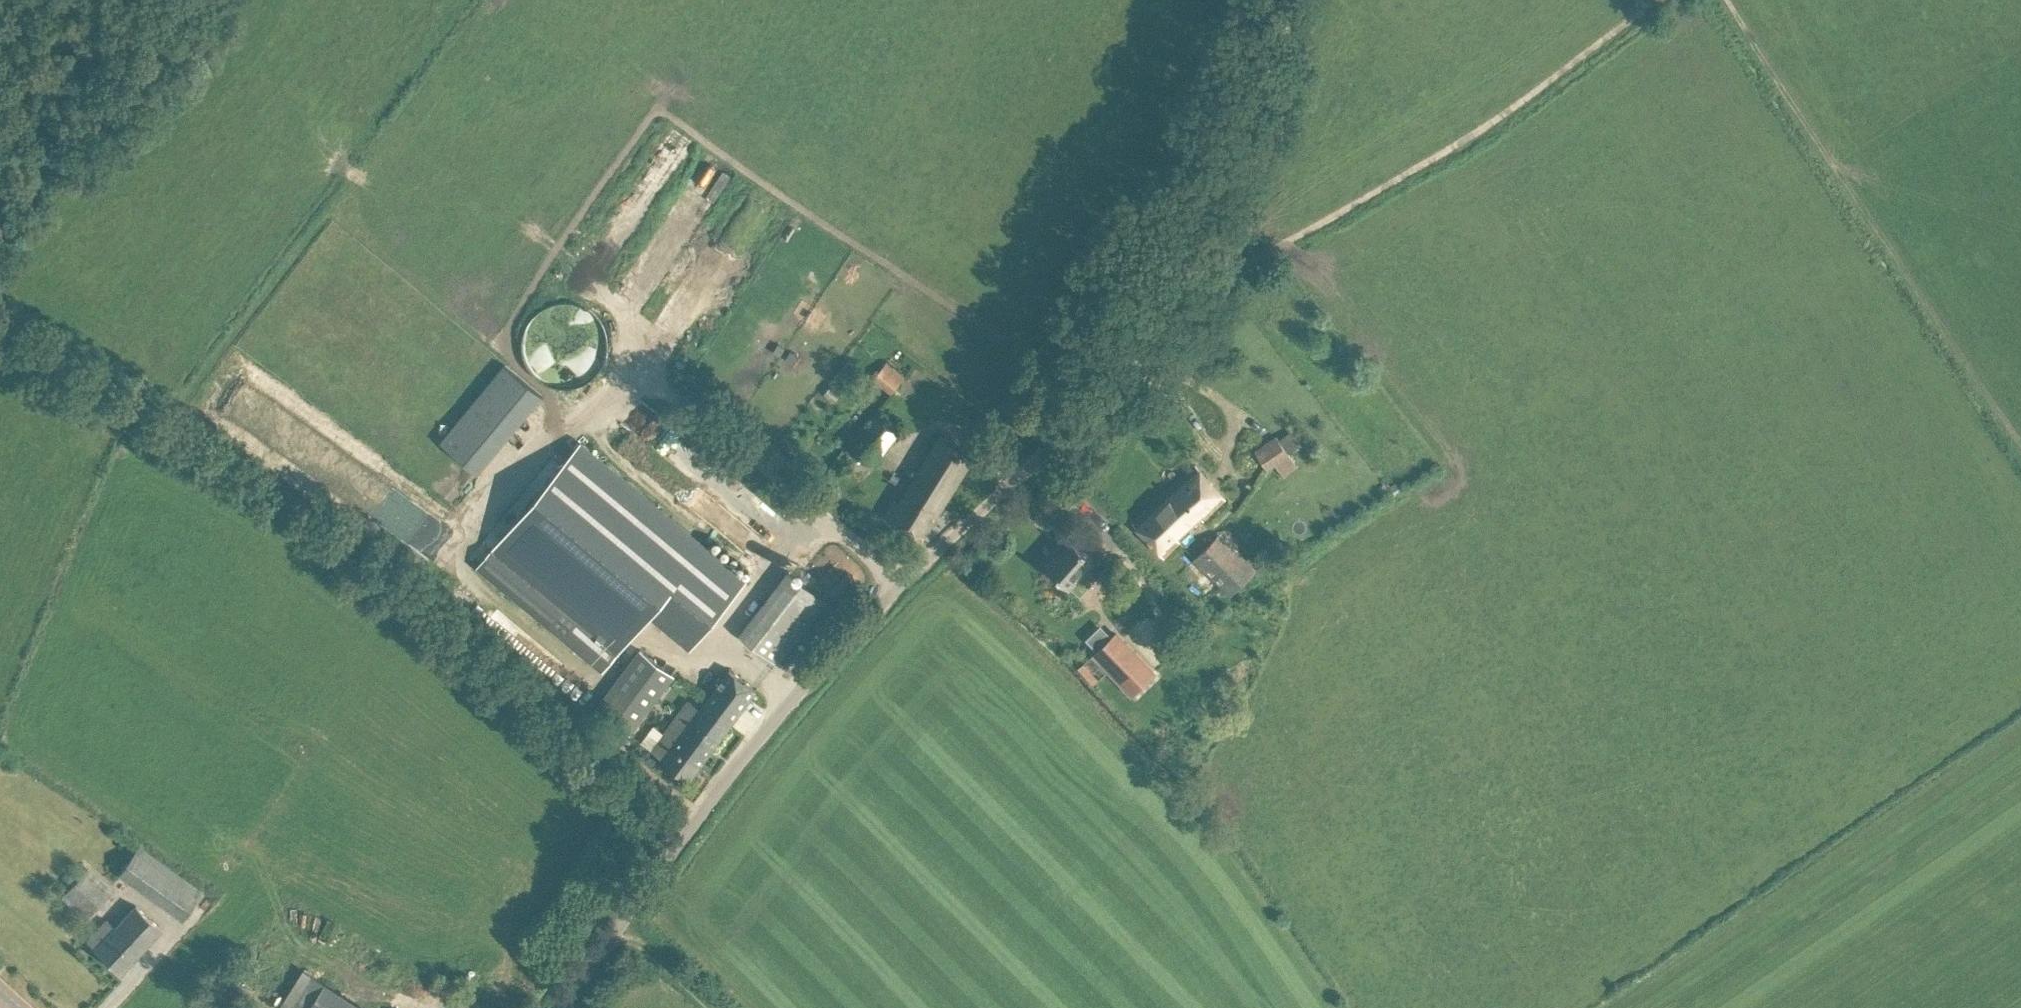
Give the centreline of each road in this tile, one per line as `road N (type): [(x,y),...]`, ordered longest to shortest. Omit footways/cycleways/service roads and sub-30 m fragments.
road 1 (unclassified): [(557,1007),(796,692),(1100,391),(1296,0)]
road 2 (track): [(699,816),(326,536),(0,327)]

